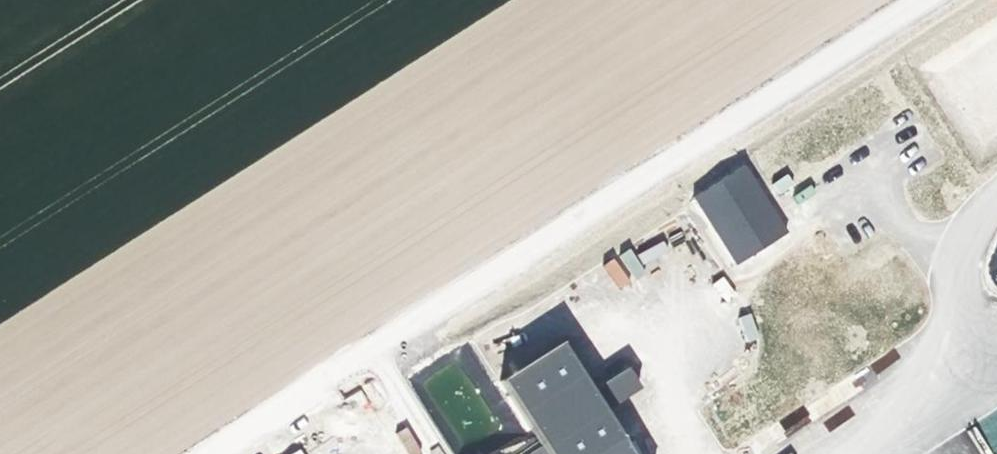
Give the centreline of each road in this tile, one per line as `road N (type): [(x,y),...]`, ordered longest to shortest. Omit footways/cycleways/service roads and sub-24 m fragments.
road 1 (track): [(930,0),(210,453)]
road 2 (track): [(996,191),(963,236),(956,268),(966,327),(979,349),(996,337)]
road 3 (track): [(979,349),(817,453)]

